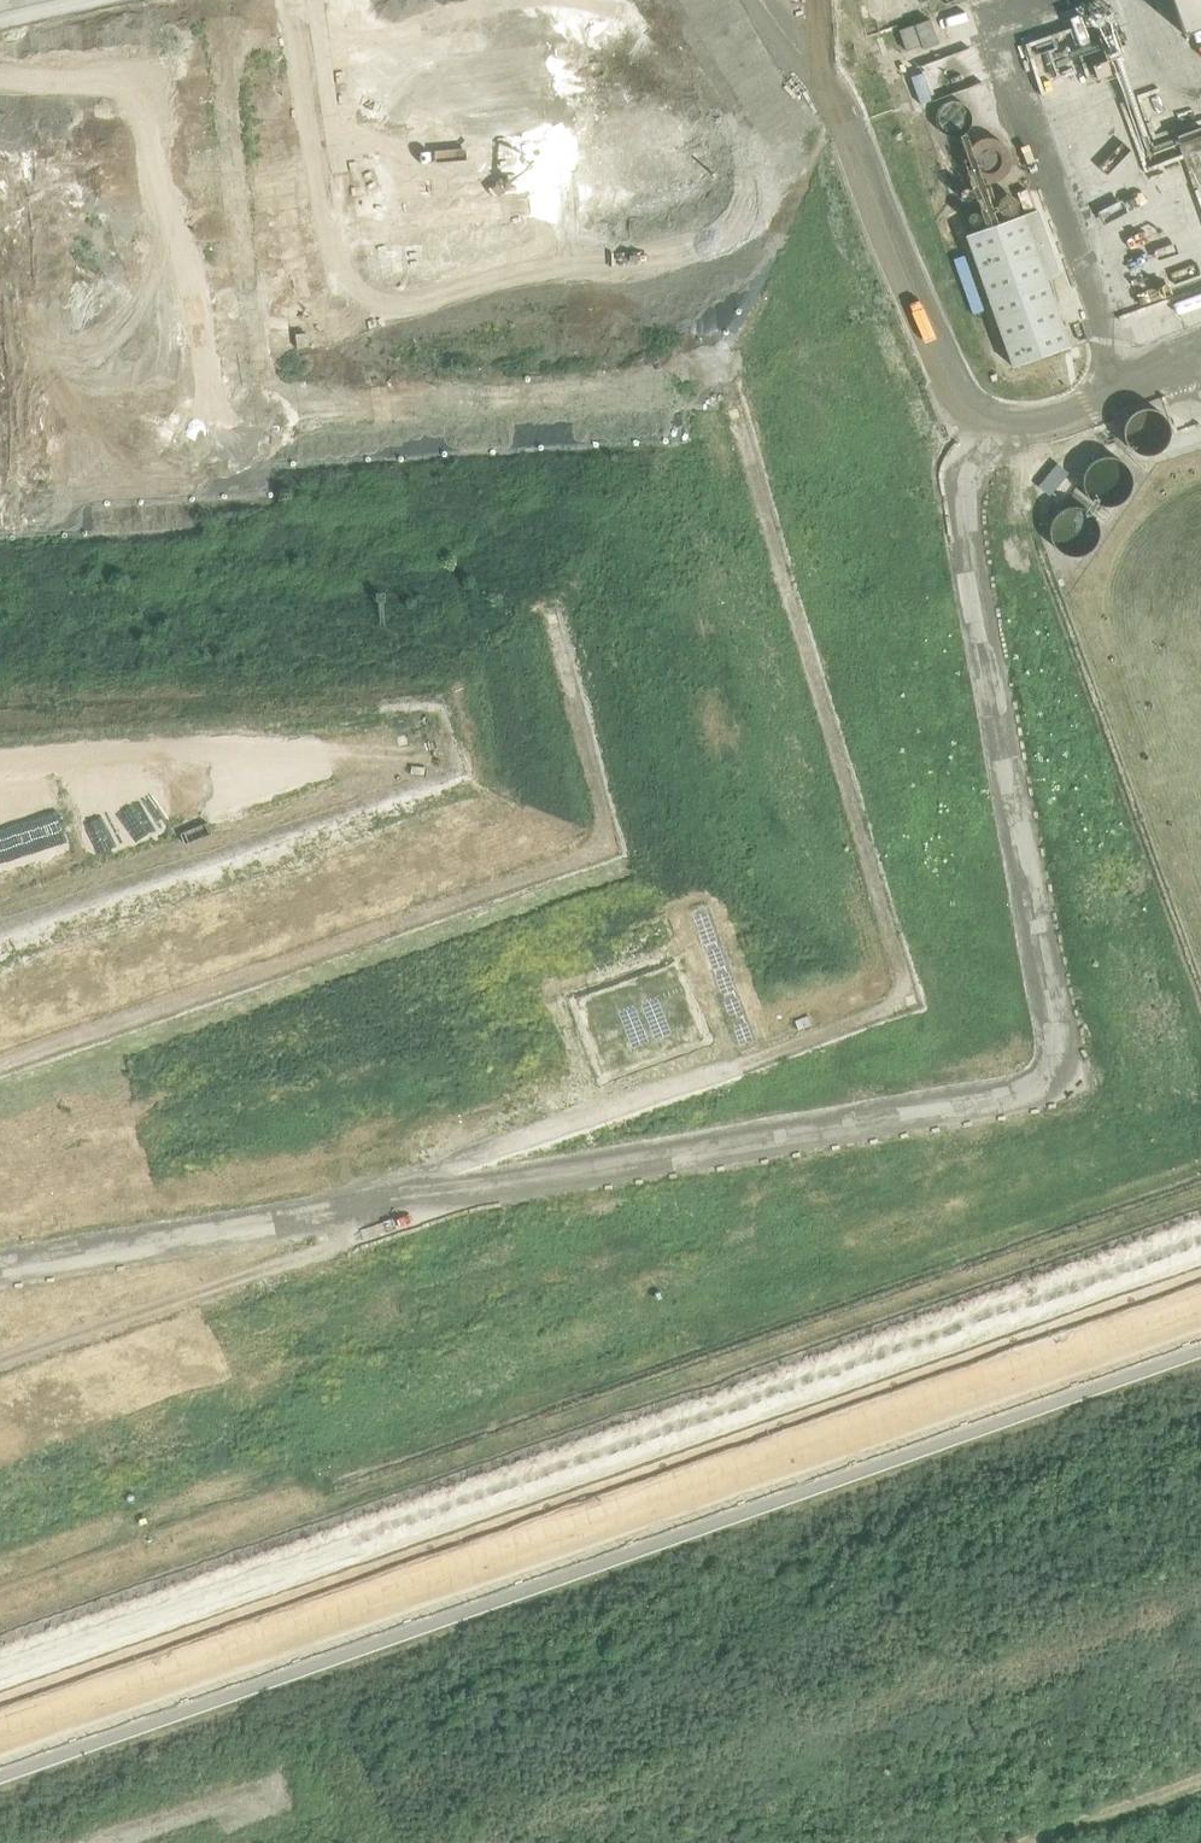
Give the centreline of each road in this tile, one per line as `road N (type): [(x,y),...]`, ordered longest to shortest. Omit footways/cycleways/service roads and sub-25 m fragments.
road 1 (unclassified): [(0,1768),(1200,1340)]

